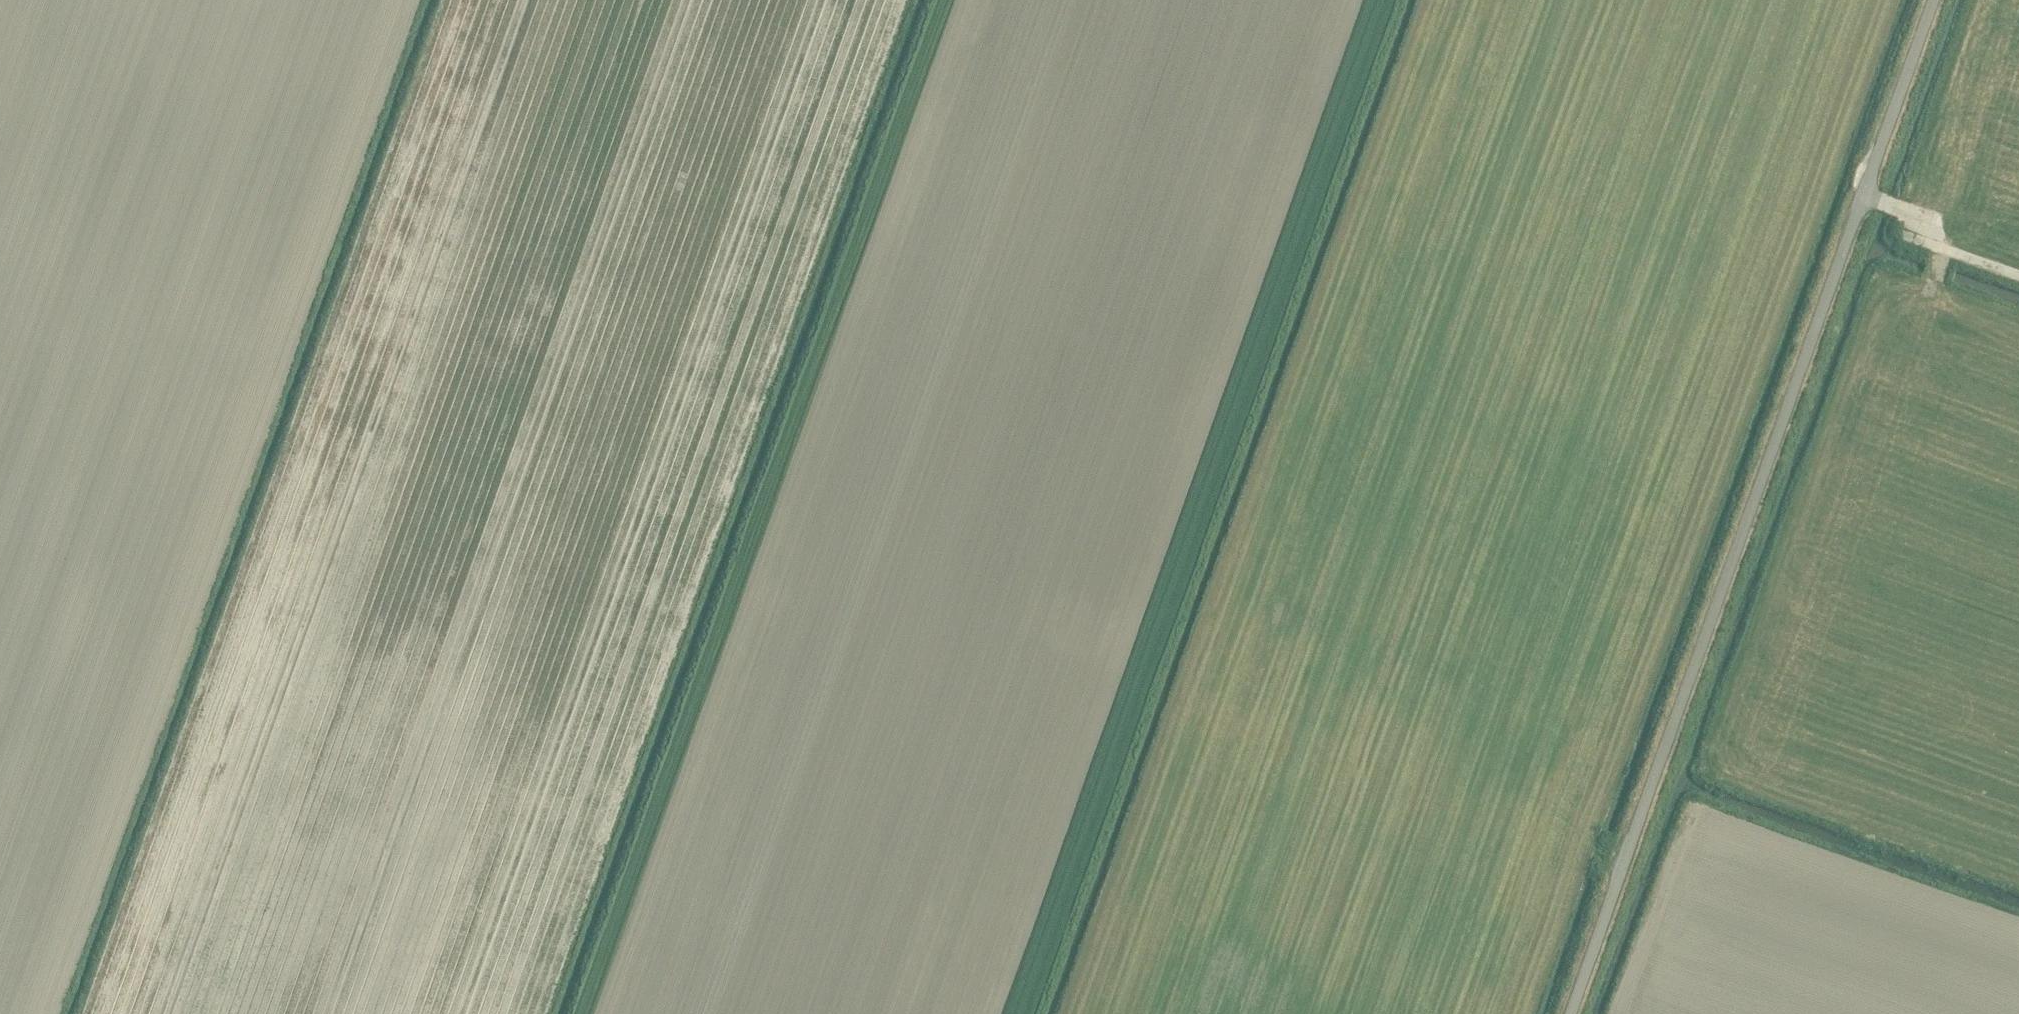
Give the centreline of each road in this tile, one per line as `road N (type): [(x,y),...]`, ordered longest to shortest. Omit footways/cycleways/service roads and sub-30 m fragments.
road 1 (unclassified): [(1569,1013),(1935,0)]

